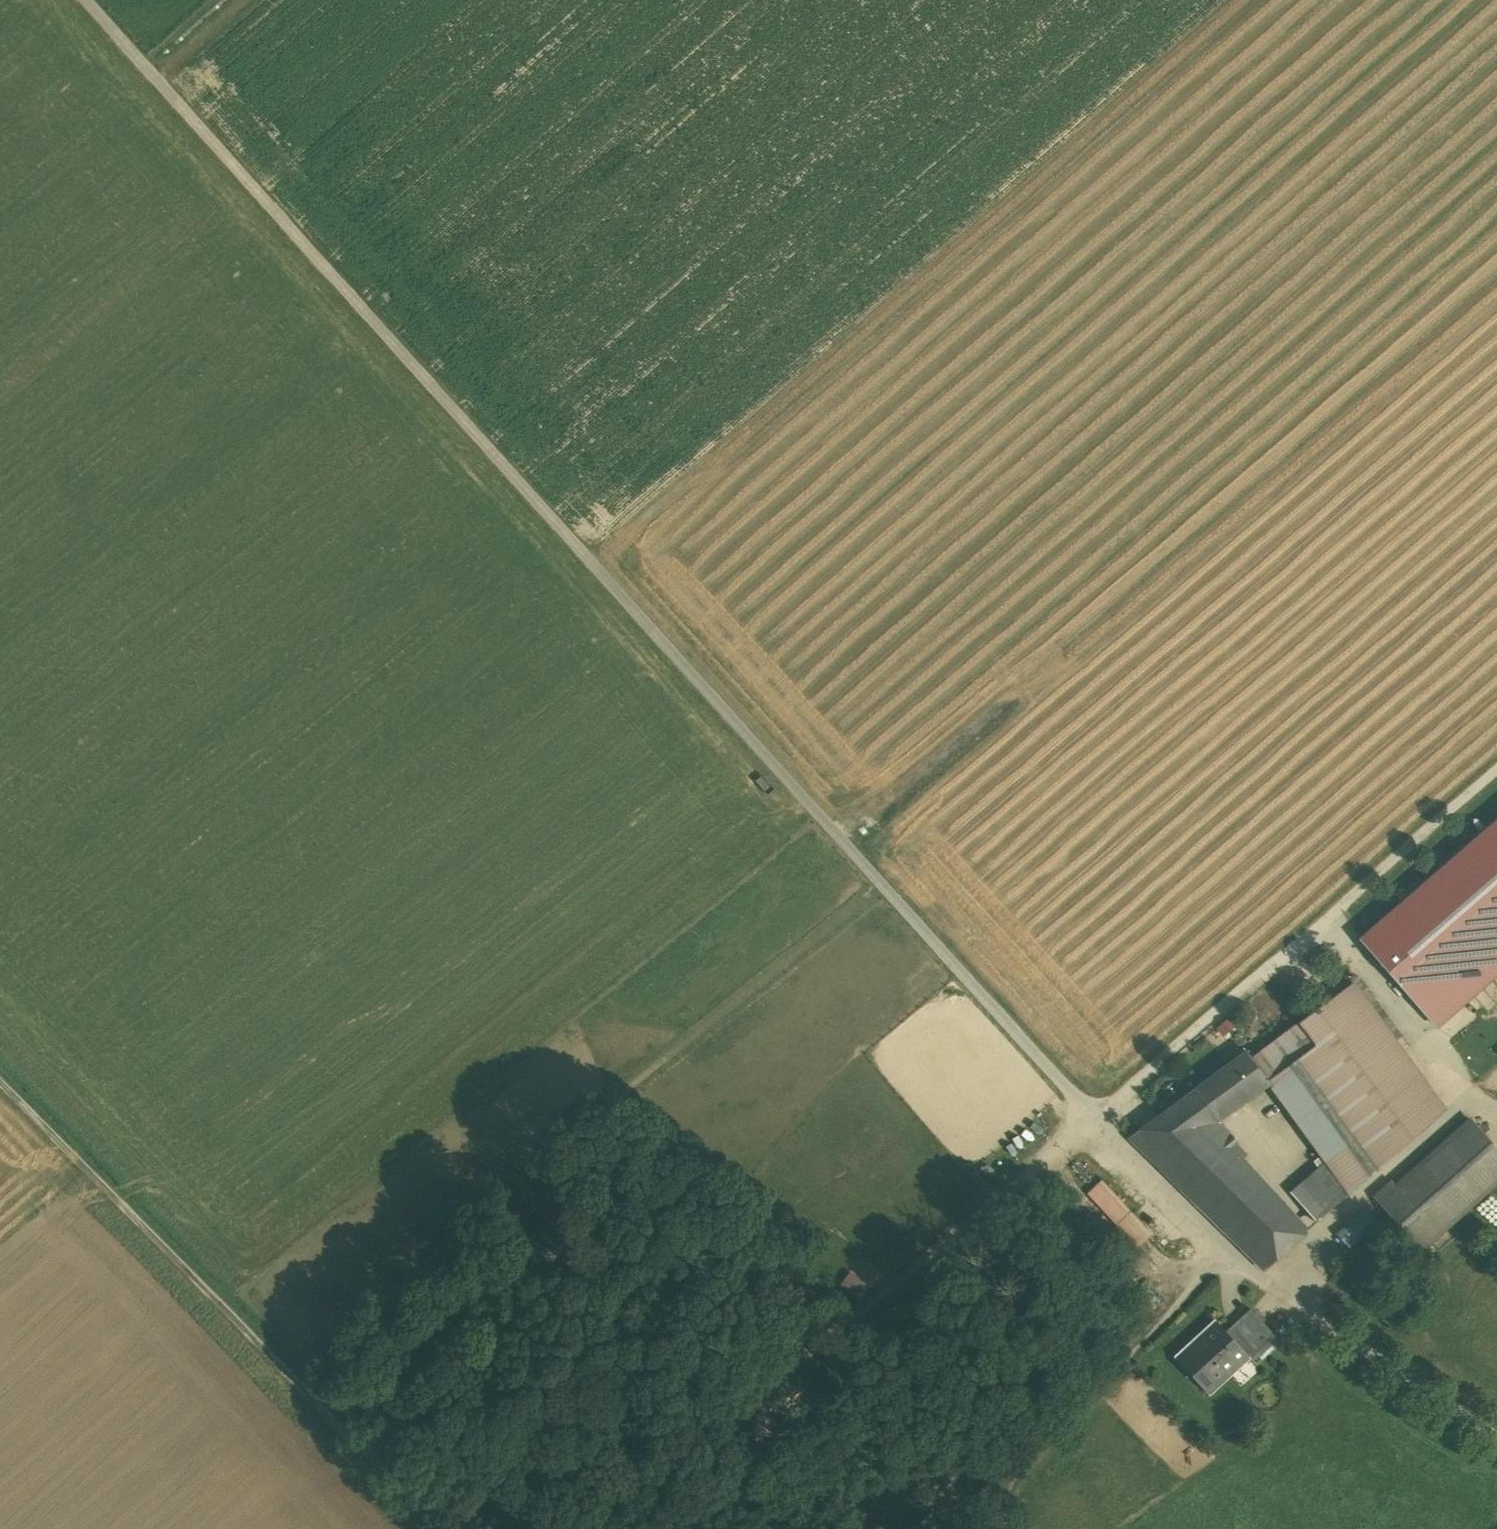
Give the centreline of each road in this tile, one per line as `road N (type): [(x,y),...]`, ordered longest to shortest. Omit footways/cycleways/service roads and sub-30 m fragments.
road 1 (track): [(83,0),(1098,1121)]
road 2 (track): [(590,1528),(1098,1121)]
road 3 (track): [(0,1084),(440,1528)]
road 4 (track): [(1098,1121),(1496,773)]
road 5 (unclassified): [(1098,1121),(1271,1290),(1496,1440)]

